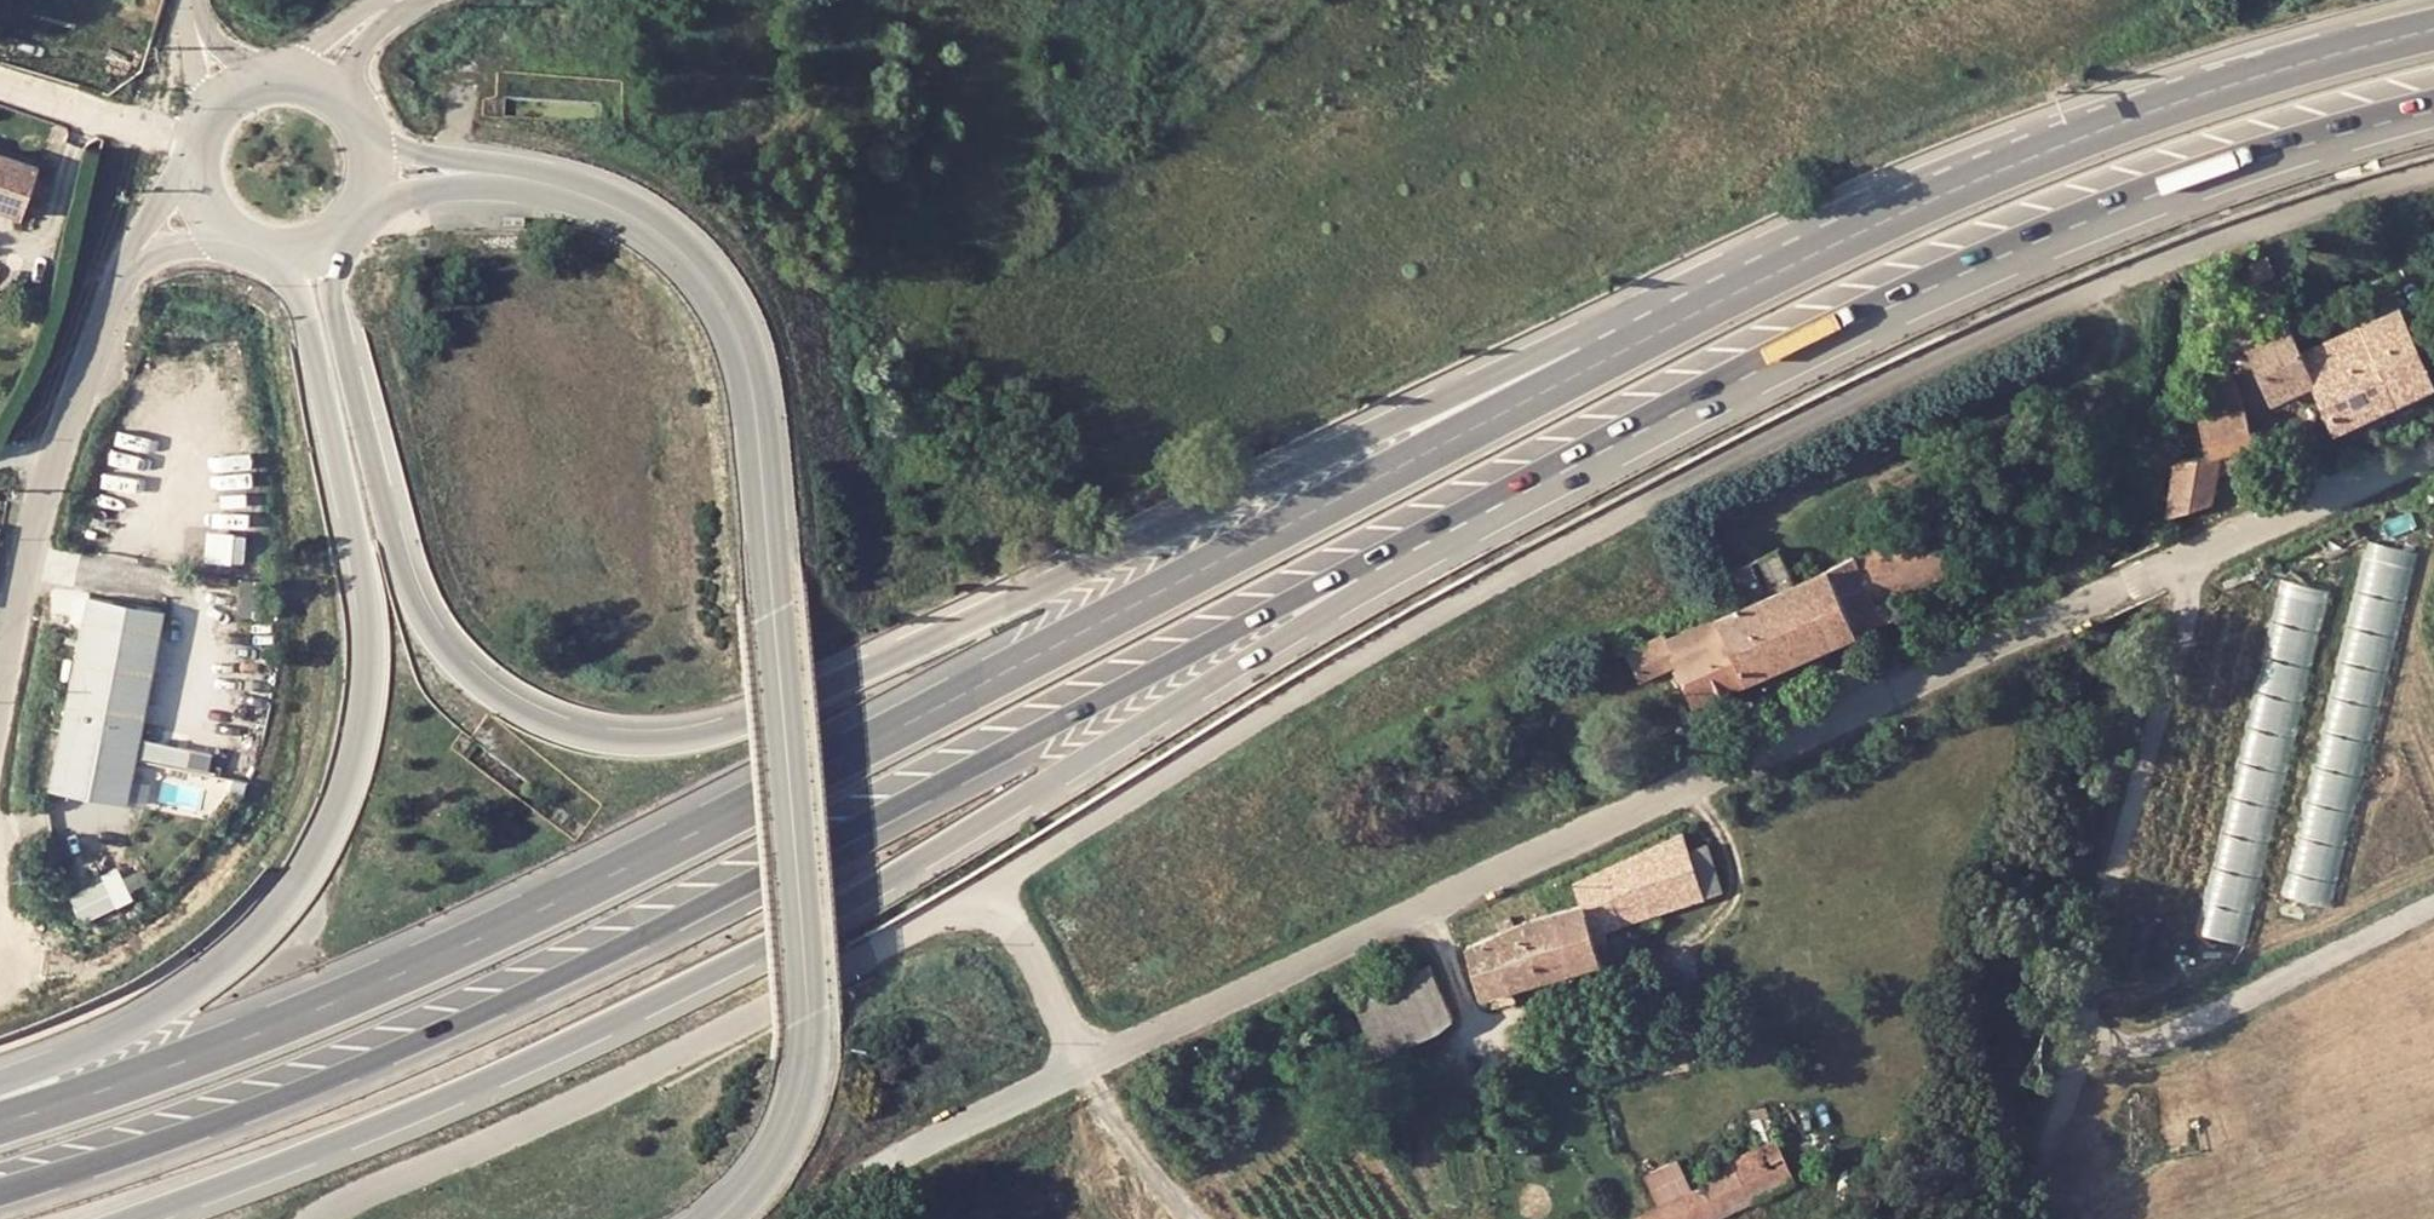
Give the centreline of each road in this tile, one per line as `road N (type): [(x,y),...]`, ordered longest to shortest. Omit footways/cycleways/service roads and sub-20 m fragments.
road 1 (trunk): [(2231,86),(2053,154),(1571,376),(483,948),(134,1088),(0,1130)]
road 2 (trunk): [(2231,86),(1972,163),(1531,356),(847,685),(676,745),(627,747),(546,728),(465,675),(430,636),(406,595),(348,374),(333,275),(346,231)]
road 3 (trunk): [(0,1188),(72,1168),(506,987),(1034,736),(1686,408)]
road 4 (trunk): [(139,1218),(381,1129),(874,893),(1686,408)]
road 5 (unclassified): [(2433,168),(2273,215),(1934,349),(1270,709),(1011,868),(981,908)]
road 6 (unclassified): [(2179,562),(1117,1050),(1092,1048)]
road 7 (trunk): [(255,251),(271,258),(295,292),(368,601),(373,668),(363,739),(336,829),(282,914),(204,988),(114,1038),(0,1081)]
road 8 (trunk): [(1686,408),(1931,289),(2267,156),(2433,116)]
road 9 (unclassified): [(981,908),(940,912),(331,1218)]
road 10 (unclassified): [(2009,1218),(2079,1075),(2090,963),(2189,612),(2179,562)]
road 11 (unclassified): [(773,643),(750,399),(721,298),(659,234),(616,205),(503,177)]
road 12 (unclassified): [(773,643),(806,1034)]
road 13 (unclassified): [(99,338),(0,675)]
road 14 (unclassified): [(1092,1048),(1072,1074),(871,1171),(850,1194)]
road 15 (unclassified): [(2433,445),(2179,562)]
road 16 (unclassified): [(719,1218),(762,1181),(787,1130),(806,1034)]
road 17 (trunk): [(2433,31),(2231,86)]
road 18 (unclassified): [(197,158),(141,221),(99,338)]
road 19 (unclassified): [(1092,1048),(1073,1036),(1012,930),(981,908)]
road 20 (unclassified): [(99,338),(129,284),(156,255),(194,237),(229,236)]
road 21 (unclassified): [(503,177),(396,148),(357,118)]
road 22 (unclassified): [(364,206),(417,187),(503,177)]
road 23 (unclassified): [(352,111),(350,80),(360,56),(422,0)]
road 24 (residential): [(189,0),(204,134)]
road 25 (unclassified): [(380,0),(280,80)]

